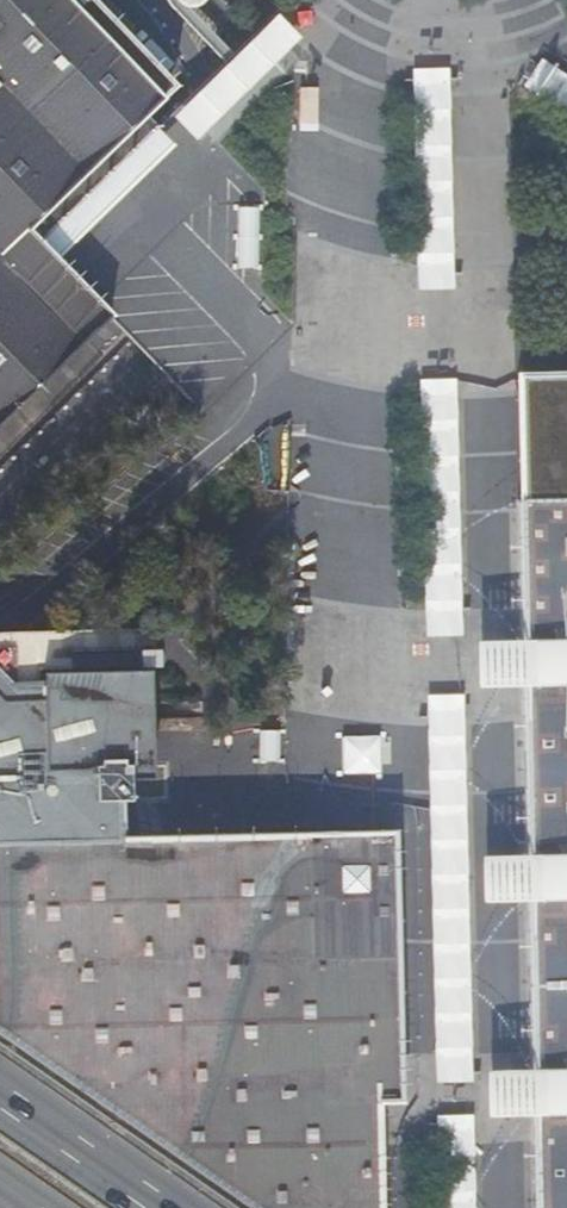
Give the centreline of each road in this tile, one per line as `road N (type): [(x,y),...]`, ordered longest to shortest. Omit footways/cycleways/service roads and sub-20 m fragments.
road 1 (trunk): [(156,1207),(0,1099)]

